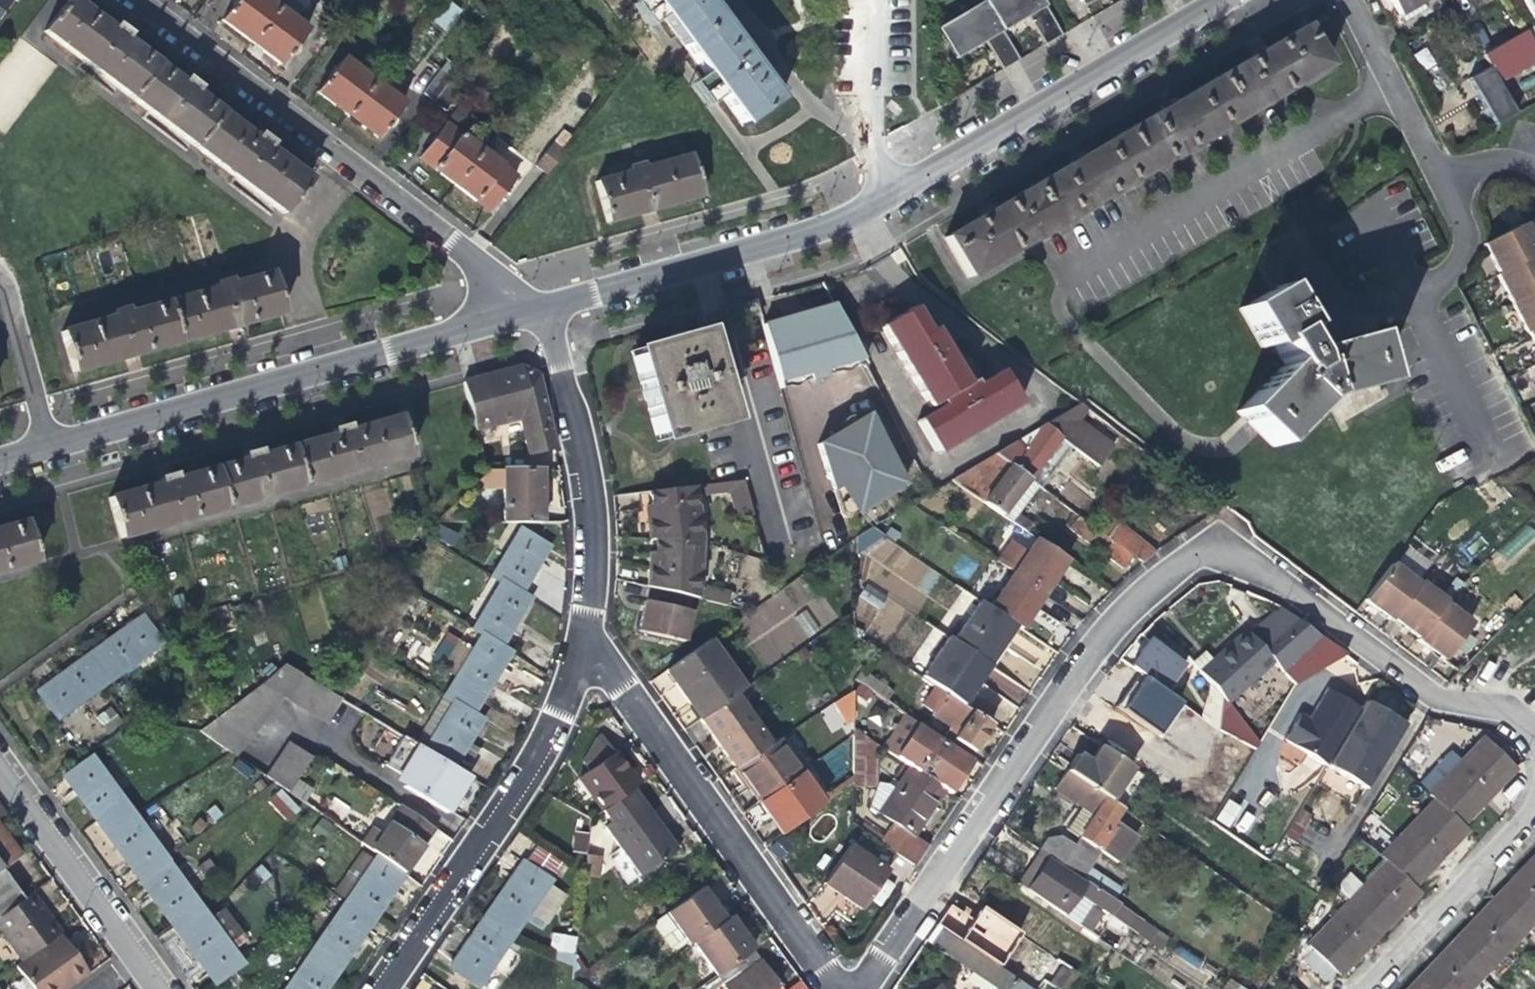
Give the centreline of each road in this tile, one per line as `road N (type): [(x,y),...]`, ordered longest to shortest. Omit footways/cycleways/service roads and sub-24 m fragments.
road 1 (residential): [(859,988),(1127,594),(1186,558)]
road 2 (residential): [(125,0),(524,307)]
road 3 (residential): [(524,307),(43,441)]
road 4 (residential): [(573,643),(829,988)]
road 5 (residential): [(573,643),(543,729),(368,988)]
road 6 (residential): [(1534,728),(1503,709),(1436,699),(1291,588),(1230,556),(1186,558)]
road 7 (residential): [(1215,0),(889,189)]
road 8 (residential): [(889,189),(838,218),(545,305)]
road 9 (residential): [(1395,85),(1090,261)]
road 10 (residential): [(573,643),(586,520),(545,305)]
road 11 (residential): [(151,988),(0,777)]
road 12 (residential): [(1363,988),(1534,812)]
road 13 (residential): [(863,0),(862,136),(889,189)]
road 14 (residential): [(1436,167),(1469,231),(1431,288),(1426,319)]
road 15 (residential): [(43,441),(0,289)]

